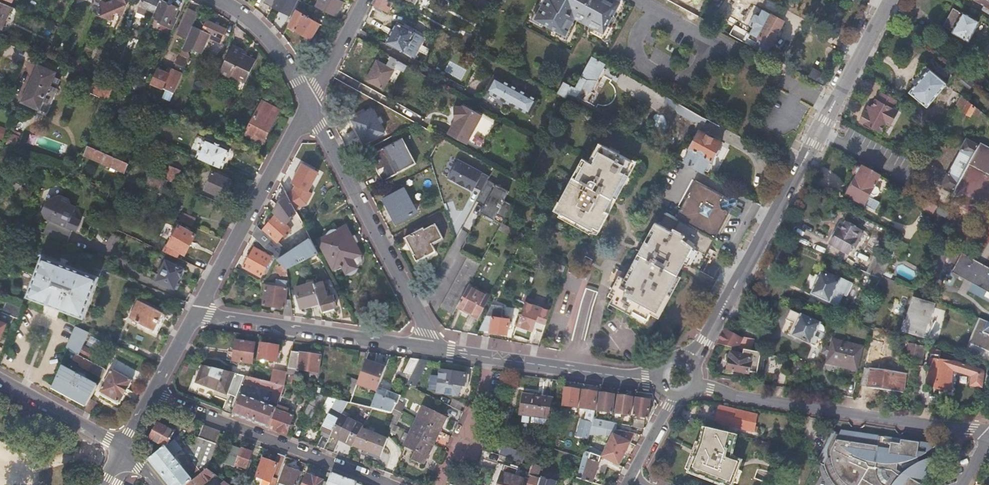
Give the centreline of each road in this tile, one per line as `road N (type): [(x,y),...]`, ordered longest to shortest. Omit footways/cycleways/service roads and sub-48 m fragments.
road 1 (residential): [(693,384),(988,434)]
road 2 (residential): [(309,106),(435,348)]
road 3 (residential): [(151,395),(390,484)]
road 4 (residential): [(435,348),(197,314)]
road 5 (residential): [(309,106),(197,314)]
road 6 (residential): [(662,384),(435,348)]
road 7 (residential): [(122,449),(0,379)]
road 8 (residential): [(221,0),(264,33),(309,106)]
road 9 (tertiary): [(695,373),(750,265)]
road 10 (residential): [(366,0),(309,106)]

